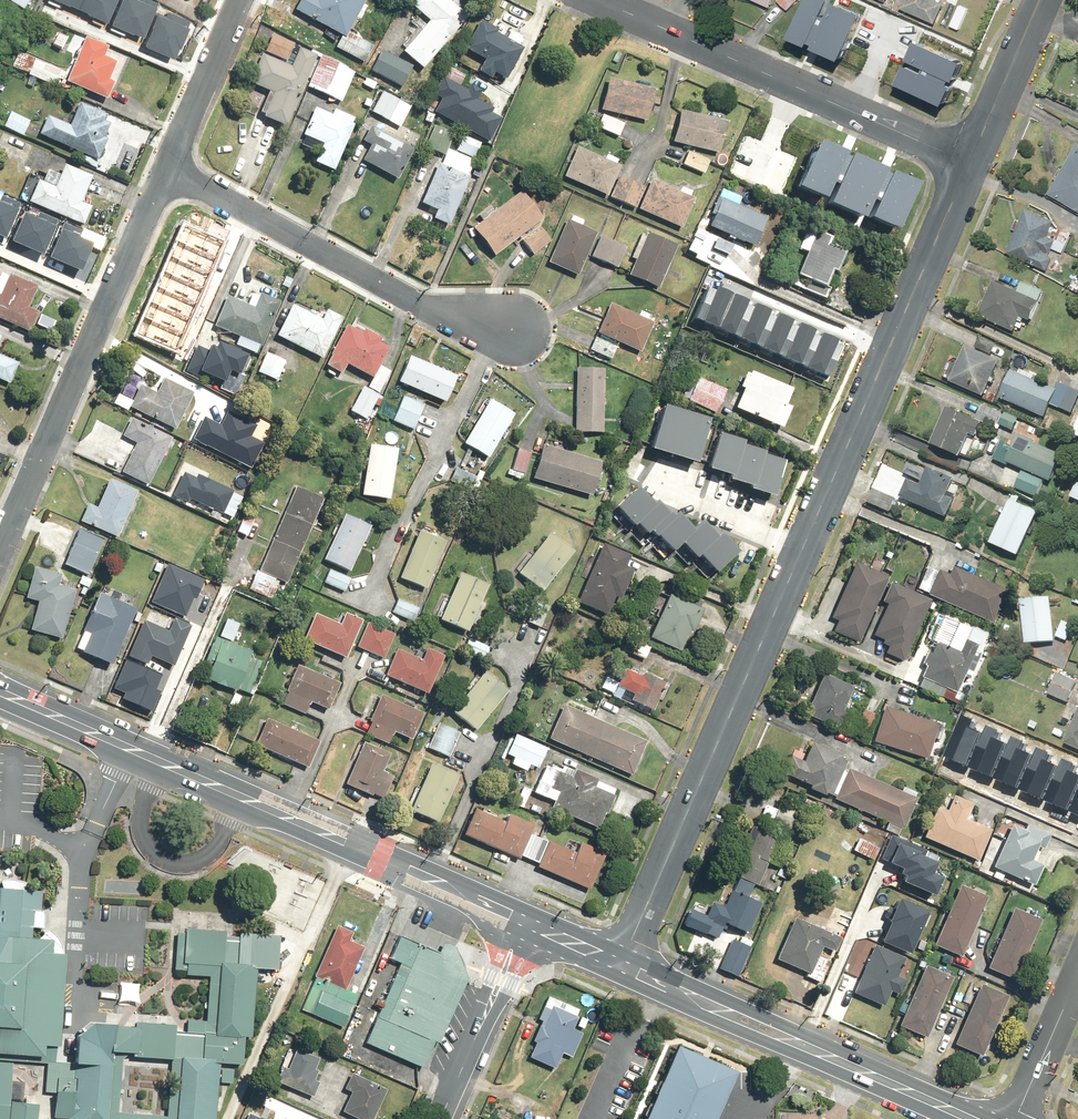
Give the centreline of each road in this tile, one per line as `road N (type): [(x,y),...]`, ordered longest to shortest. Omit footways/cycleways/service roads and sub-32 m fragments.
road 1 (tertiary): [(625,964),(973,162)]
road 2 (secondary): [(522,922),(0,692)]
road 3 (residential): [(169,168),(0,548)]
road 4 (residential): [(590,0),(973,162)]
road 5 (residential): [(169,168),(433,306),(516,334)]
road 6 (secondary): [(969,1118),(625,964)]
road 7 (tertiary): [(437,1118),(522,922)]
road 8 (residential): [(241,0),(169,168)]
road 9 (tertiary): [(973,162),(1044,0)]
road 10 (residential): [(1017,1118),(1077,978)]

